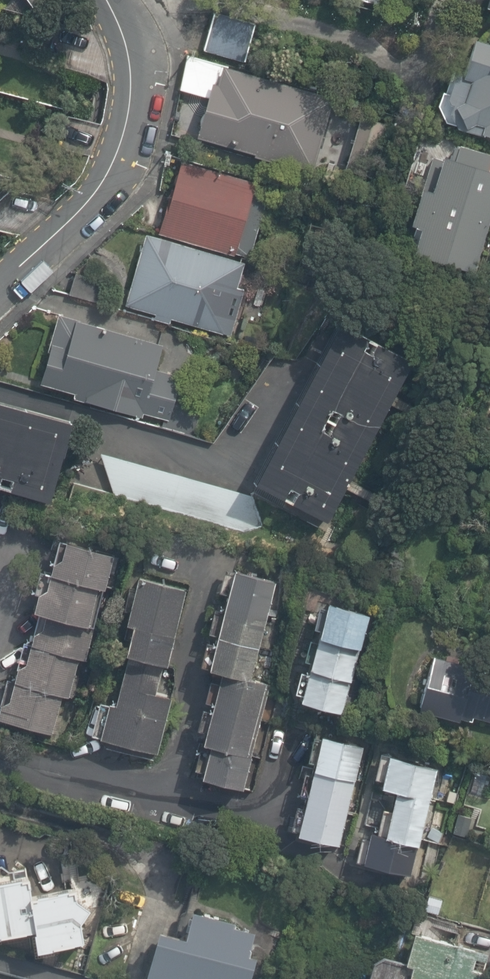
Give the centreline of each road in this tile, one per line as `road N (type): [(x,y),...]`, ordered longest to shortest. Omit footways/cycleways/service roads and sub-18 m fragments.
road 1 (residential): [(0,285),(101,186),(122,141),(130,61),(106,0)]

